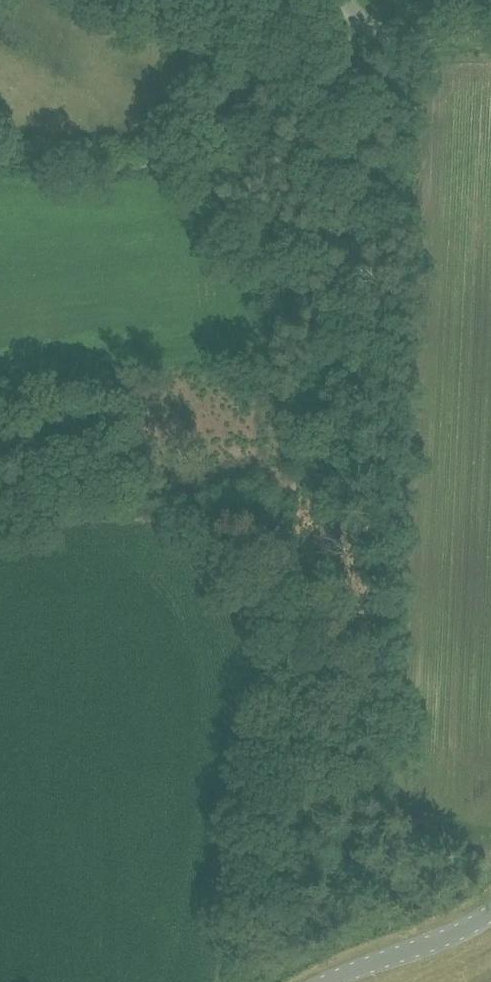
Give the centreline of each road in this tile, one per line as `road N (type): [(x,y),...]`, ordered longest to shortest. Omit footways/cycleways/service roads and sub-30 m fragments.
road 1 (unclassified): [(321,981),(490,913)]
road 2 (unclassified): [(490,33),(431,33),(385,20),(365,0)]

